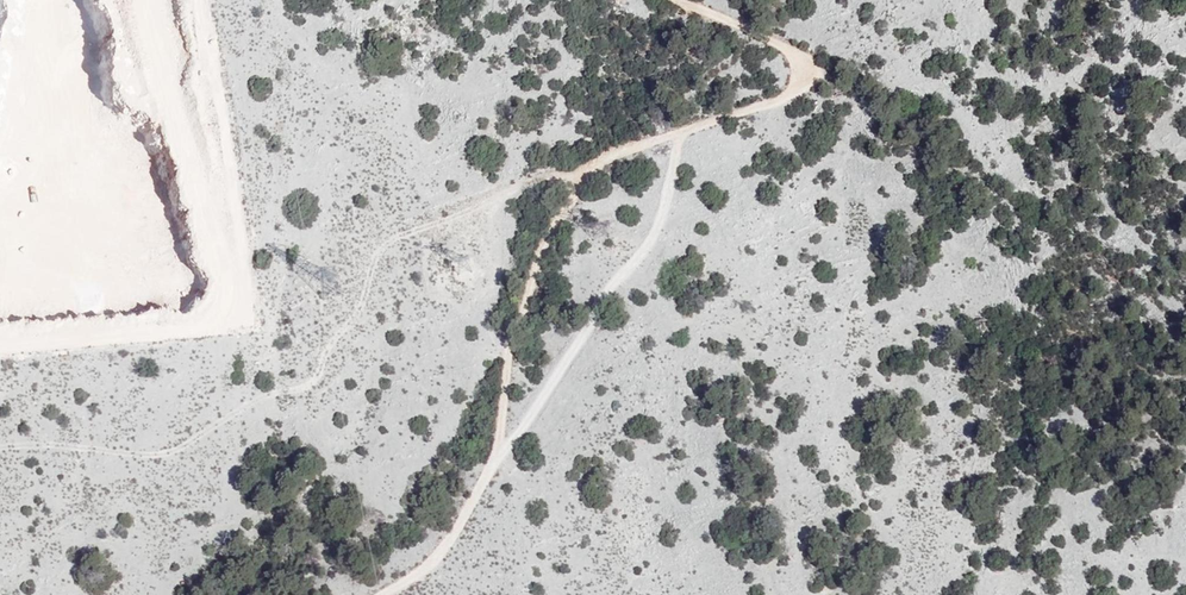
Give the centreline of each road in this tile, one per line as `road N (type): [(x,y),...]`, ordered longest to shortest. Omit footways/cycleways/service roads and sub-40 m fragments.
road 1 (track): [(682,0),(788,46),(805,75),(787,97),(580,173),(547,233),(509,346),(495,460),(443,551),(374,594)]
road 2 (track): [(495,460),(655,239),(678,134)]

